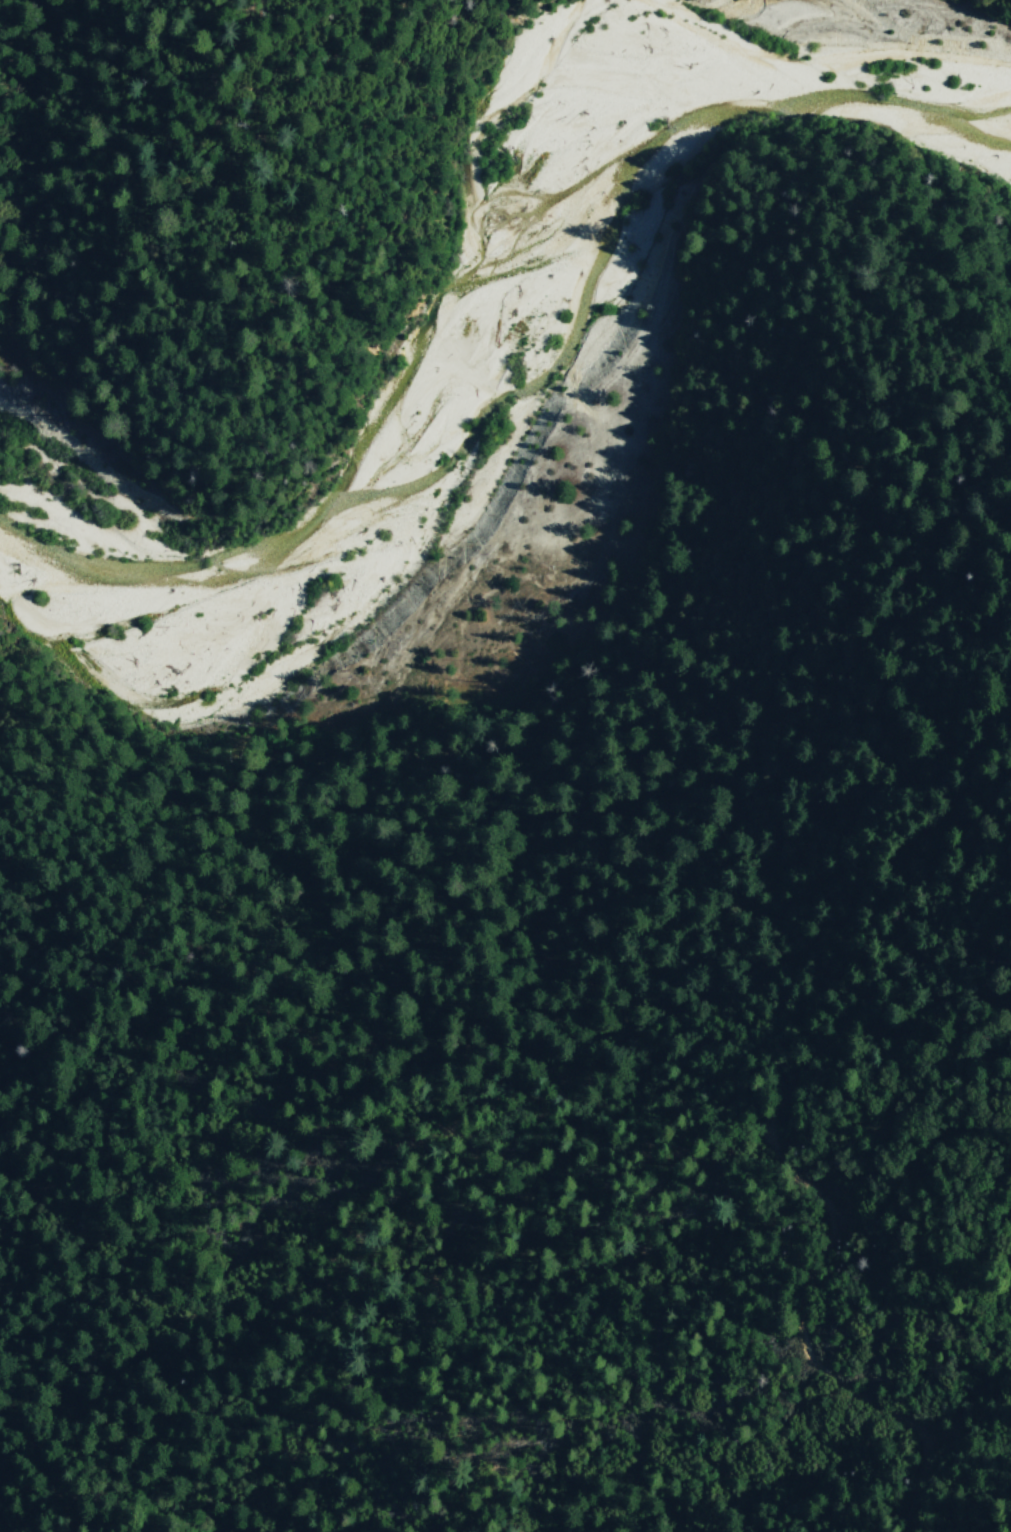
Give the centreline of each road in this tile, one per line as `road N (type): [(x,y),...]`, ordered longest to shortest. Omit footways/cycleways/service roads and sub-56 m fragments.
road 1 (residential): [(0,925),(86,1036),(217,1097),(272,1147),(365,1191),(792,1169)]
road 2 (residential): [(792,1169),(814,1097),(902,971),(935,795),(984,707),(1010,678)]
road 3 (residential): [(907,1531),(792,1169)]

